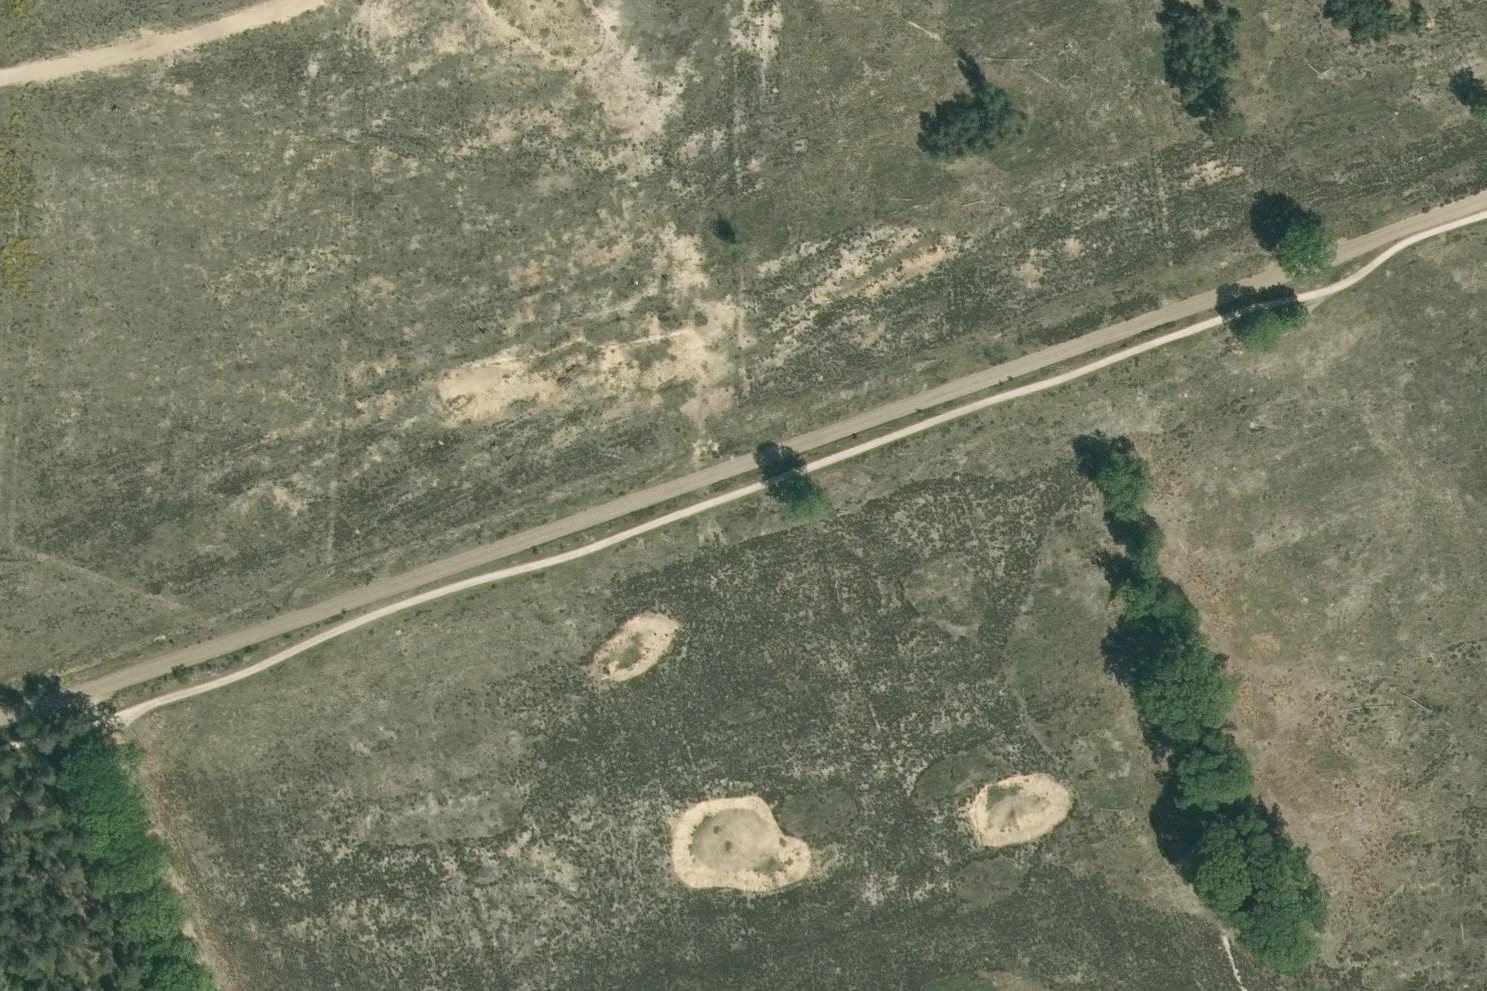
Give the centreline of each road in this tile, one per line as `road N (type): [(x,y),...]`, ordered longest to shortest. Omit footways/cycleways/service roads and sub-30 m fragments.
road 1 (track): [(0,720),(1486,198)]
road 2 (track): [(302,0),(177,41),(0,77)]

